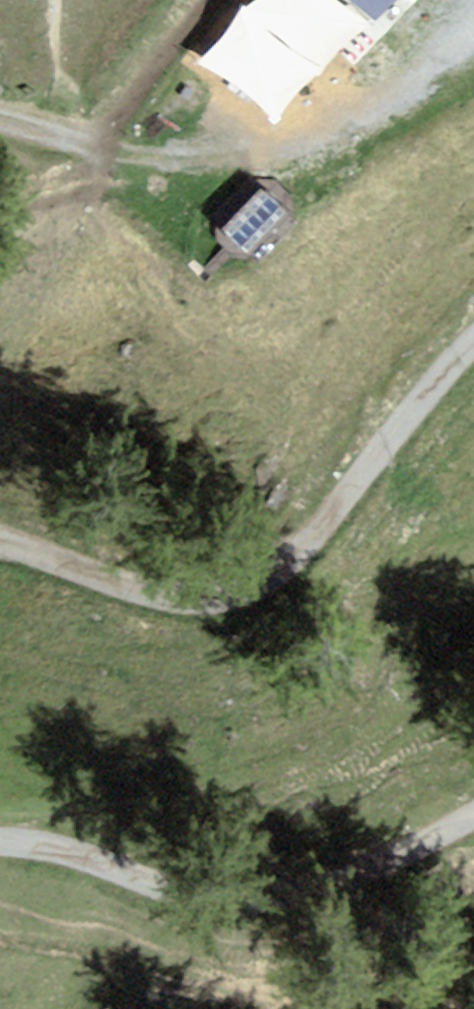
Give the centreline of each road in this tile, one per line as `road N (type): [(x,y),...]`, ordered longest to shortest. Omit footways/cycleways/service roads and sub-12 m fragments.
road 1 (unclassified): [(473,335),(309,550),(228,606),(138,592),(0,539)]
road 2 (track): [(473,30),(435,72),(382,104),(262,151),(149,160),(72,146),(0,116)]
road 3 (unclassified): [(0,840),(196,900),(256,905),(372,874),(473,814)]

